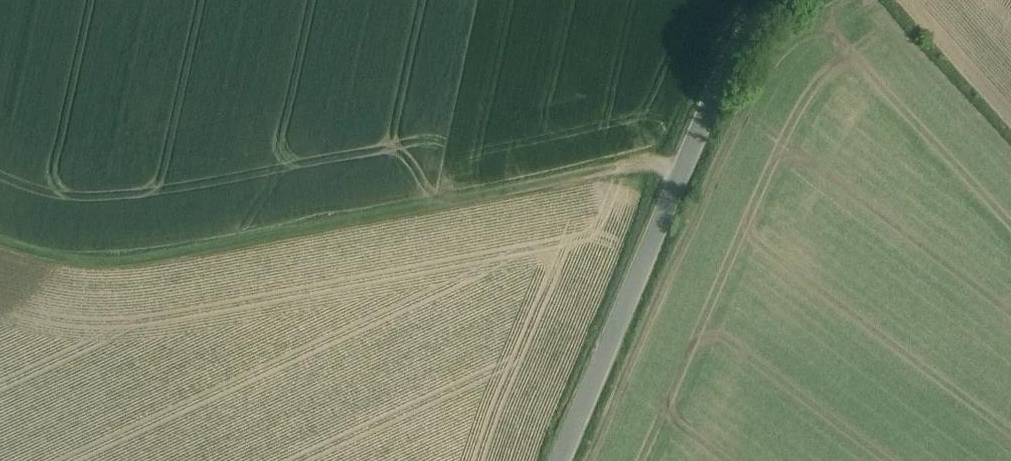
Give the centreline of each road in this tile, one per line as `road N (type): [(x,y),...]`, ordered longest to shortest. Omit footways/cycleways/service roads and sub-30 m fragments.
road 1 (unclassified): [(785,0),(722,82),(563,460)]

